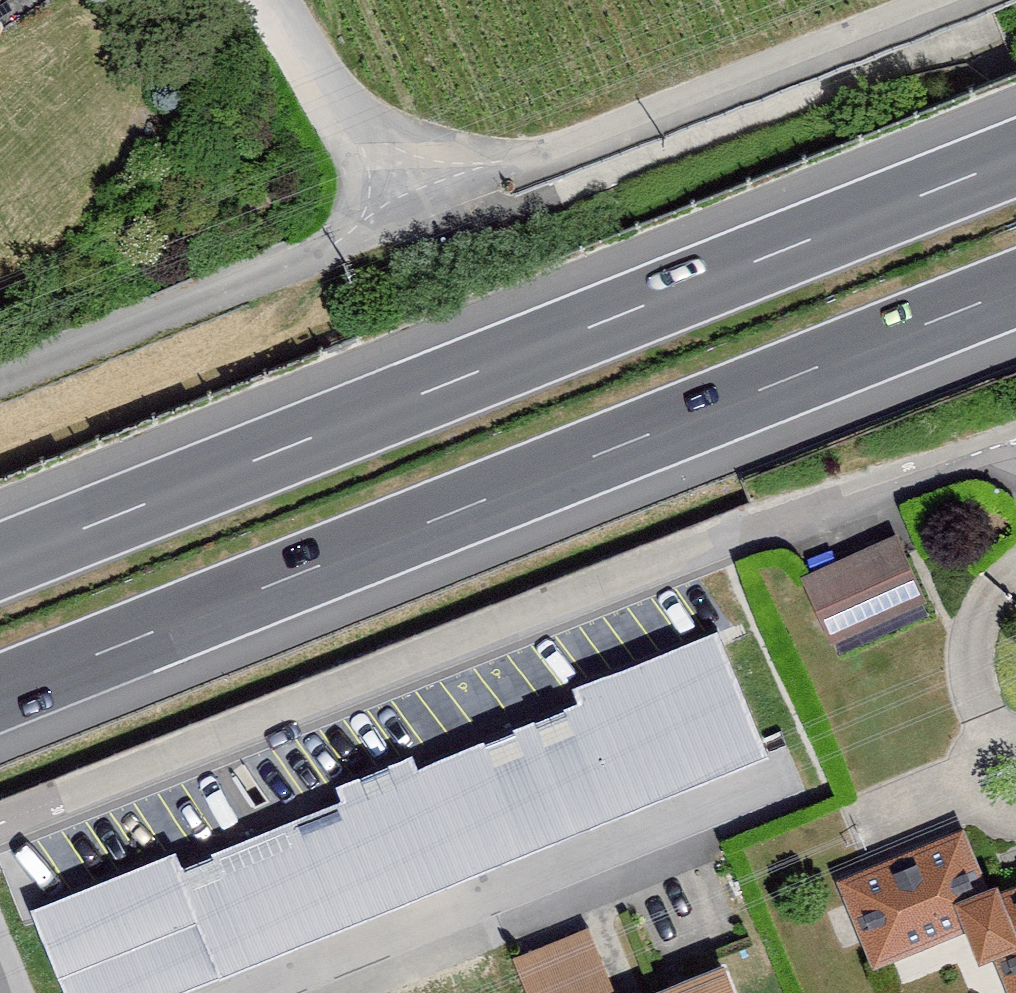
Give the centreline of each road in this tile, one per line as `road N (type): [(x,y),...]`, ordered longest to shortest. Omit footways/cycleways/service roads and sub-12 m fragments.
road 1 (motorway): [(0,692),(1015,288)]
road 2 (motorway): [(1015,158),(0,561)]
road 3 (residential): [(0,825),(732,535),(1015,438)]
road 4 (residential): [(0,381),(305,261),(414,180)]
road 5 (unclassified): [(549,157),(946,0)]
road 6 (residential): [(275,0),(334,100),(414,180)]
road 7 (residential): [(414,180),(549,157)]

